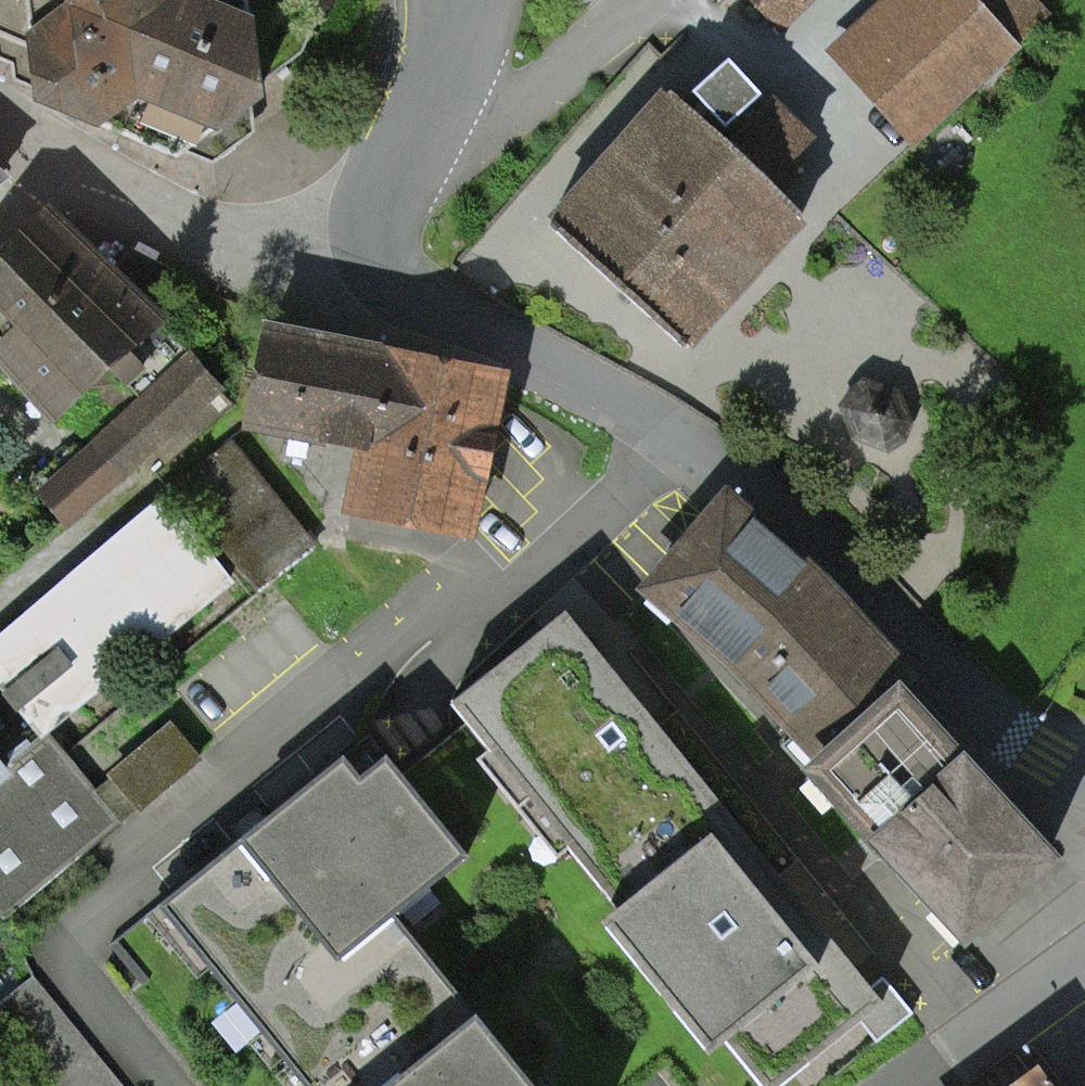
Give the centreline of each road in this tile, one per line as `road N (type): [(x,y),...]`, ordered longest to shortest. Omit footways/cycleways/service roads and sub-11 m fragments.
road 1 (residential): [(1084,779),(949,686),(756,495),(687,442),(433,307),(211,232)]
road 2 (residential): [(1084,956),(899,1085)]
road 3 (residential): [(211,232),(71,165)]

